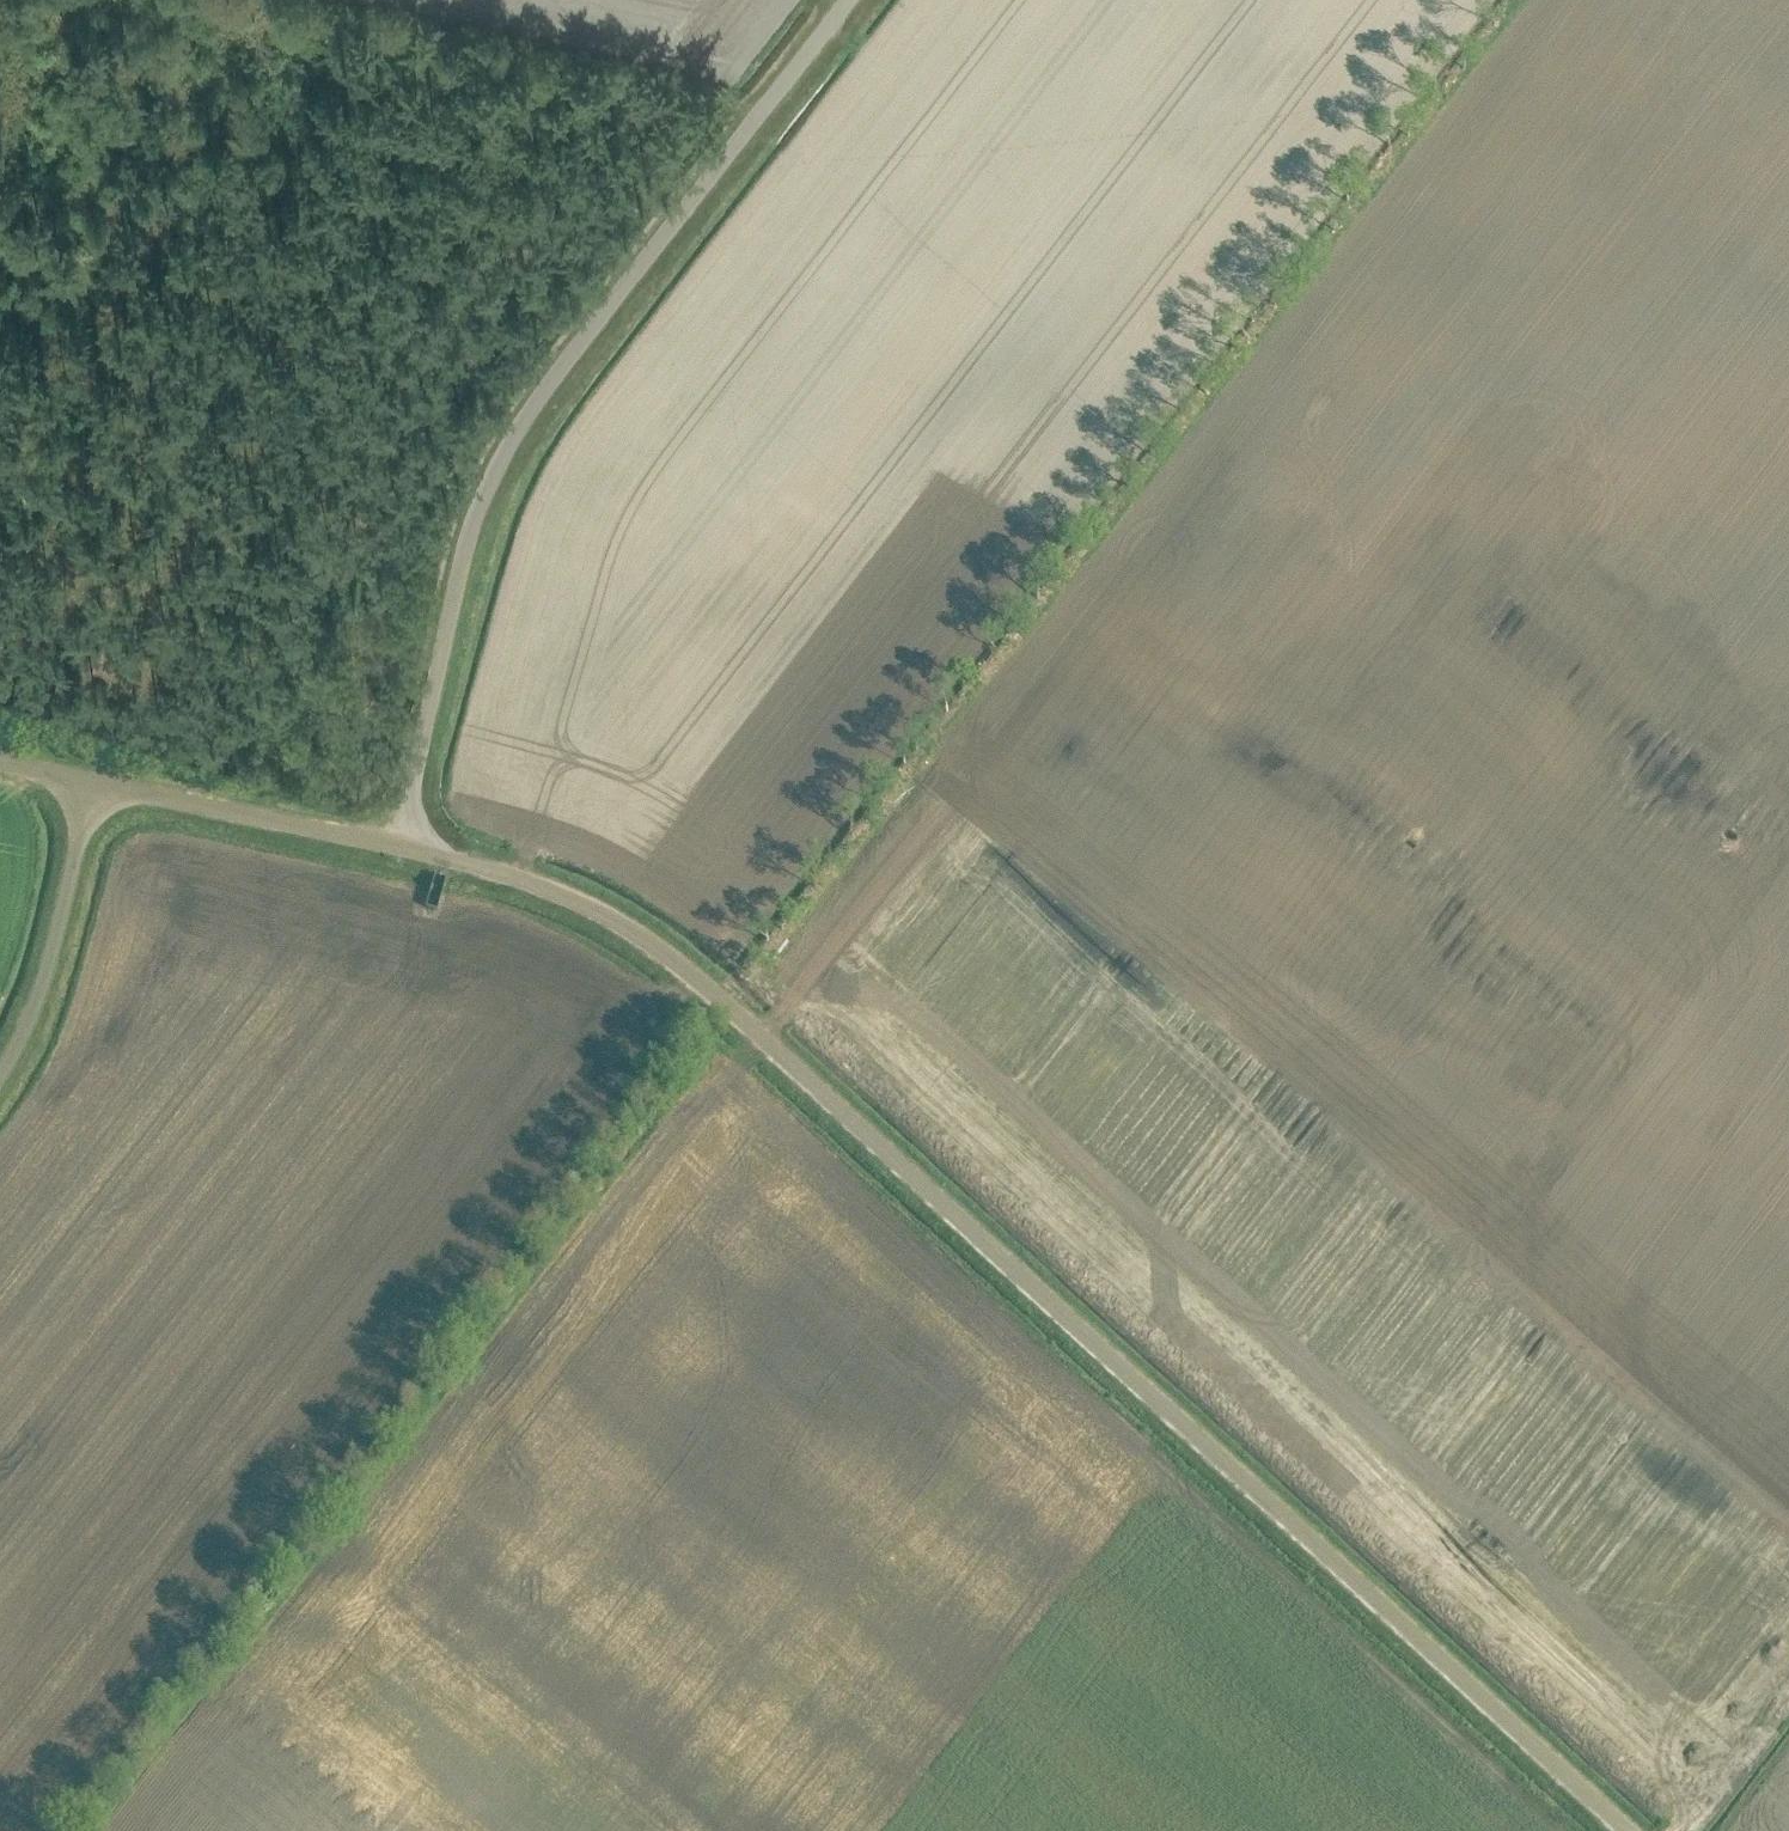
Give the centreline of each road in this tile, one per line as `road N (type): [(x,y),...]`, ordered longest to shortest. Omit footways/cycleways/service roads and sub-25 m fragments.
road 1 (unclassified): [(1623,1830),(668,962),(555,893),(398,847)]
road 2 (unclassified): [(398,847),(454,590),(481,499),(513,438),(849,0)]
road 3 (unclassified): [(398,847),(92,785)]
road 4 (unclassified): [(0,1077),(55,936),(92,785)]

